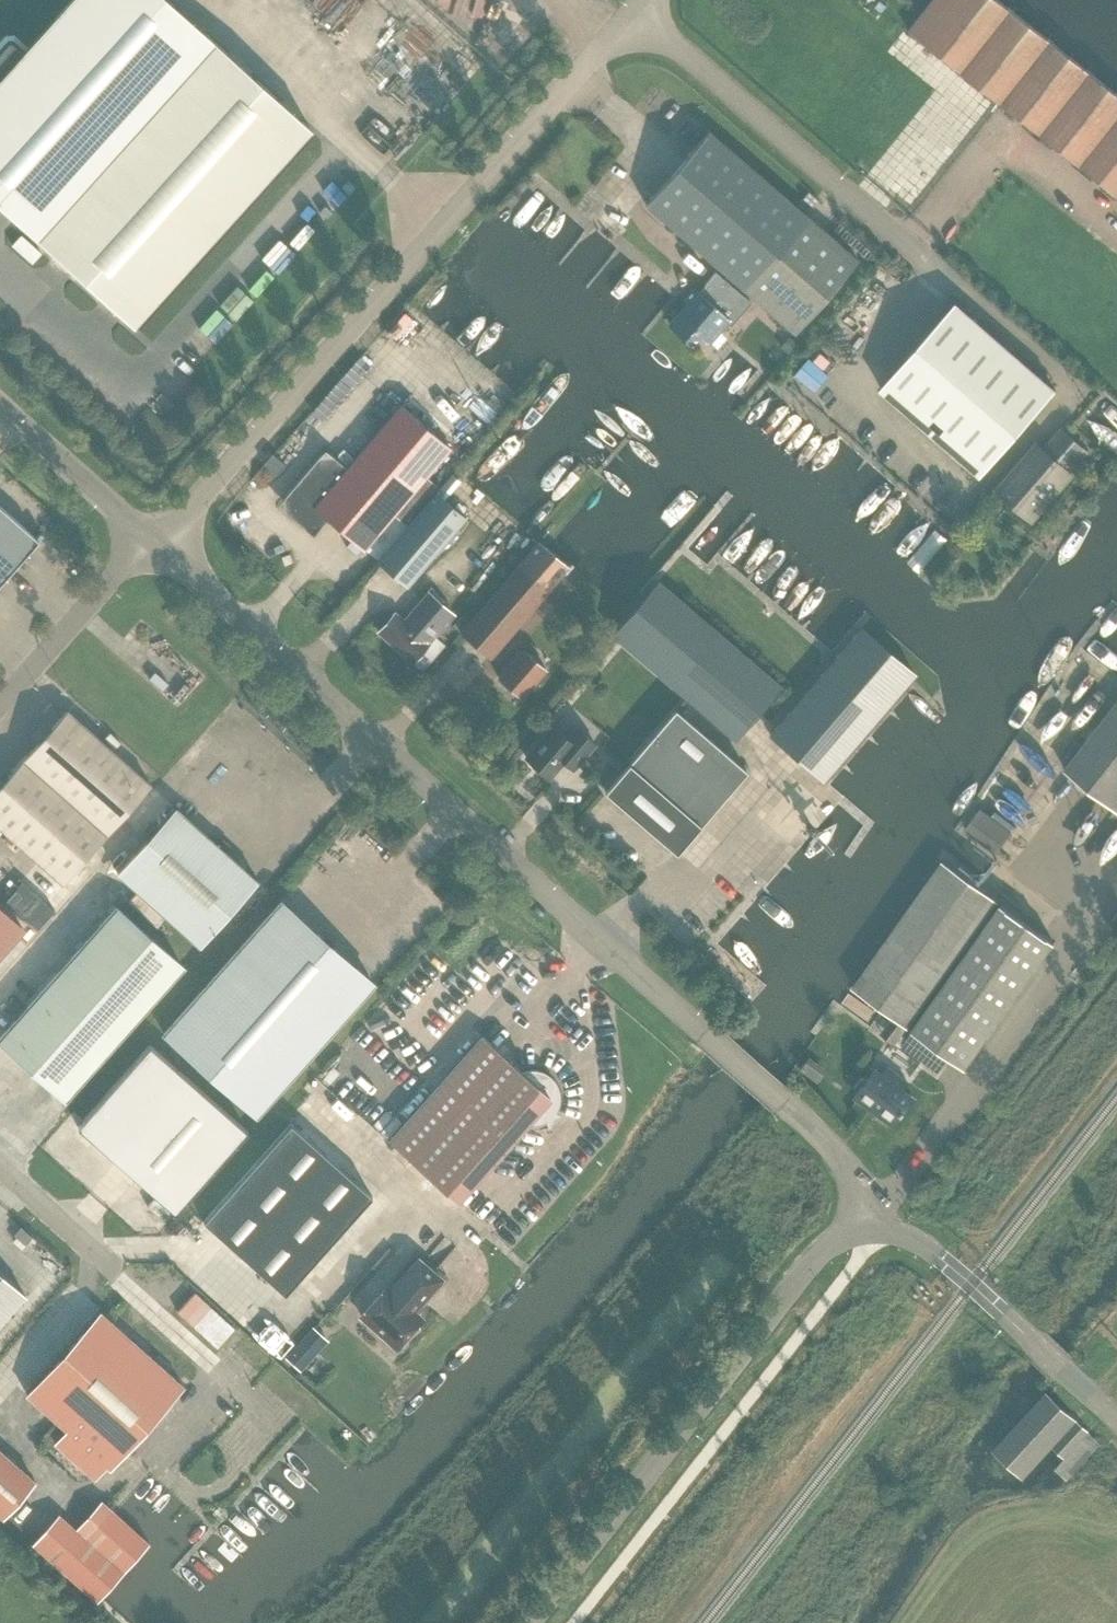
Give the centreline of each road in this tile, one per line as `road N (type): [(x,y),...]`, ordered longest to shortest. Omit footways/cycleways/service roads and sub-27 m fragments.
road 1 (unclassified): [(864,1204),(845,1173),(708,1035),(158,549)]
road 2 (unclassified): [(158,549),(633,13)]
road 3 (tertiary): [(529,1622),(864,1204)]
road 4 (unclassified): [(864,1204),(903,1173),(1116,896)]
road 5 (unclassified): [(906,243),(633,13)]
road 6 (tertiary): [(1116,1422),(969,1286),(864,1204)]
road 7 (unclassified): [(145,537),(0,702)]
road 8 (unclassified): [(145,537),(0,408)]
road 9 (unclassified): [(0,1167),(113,1269)]

